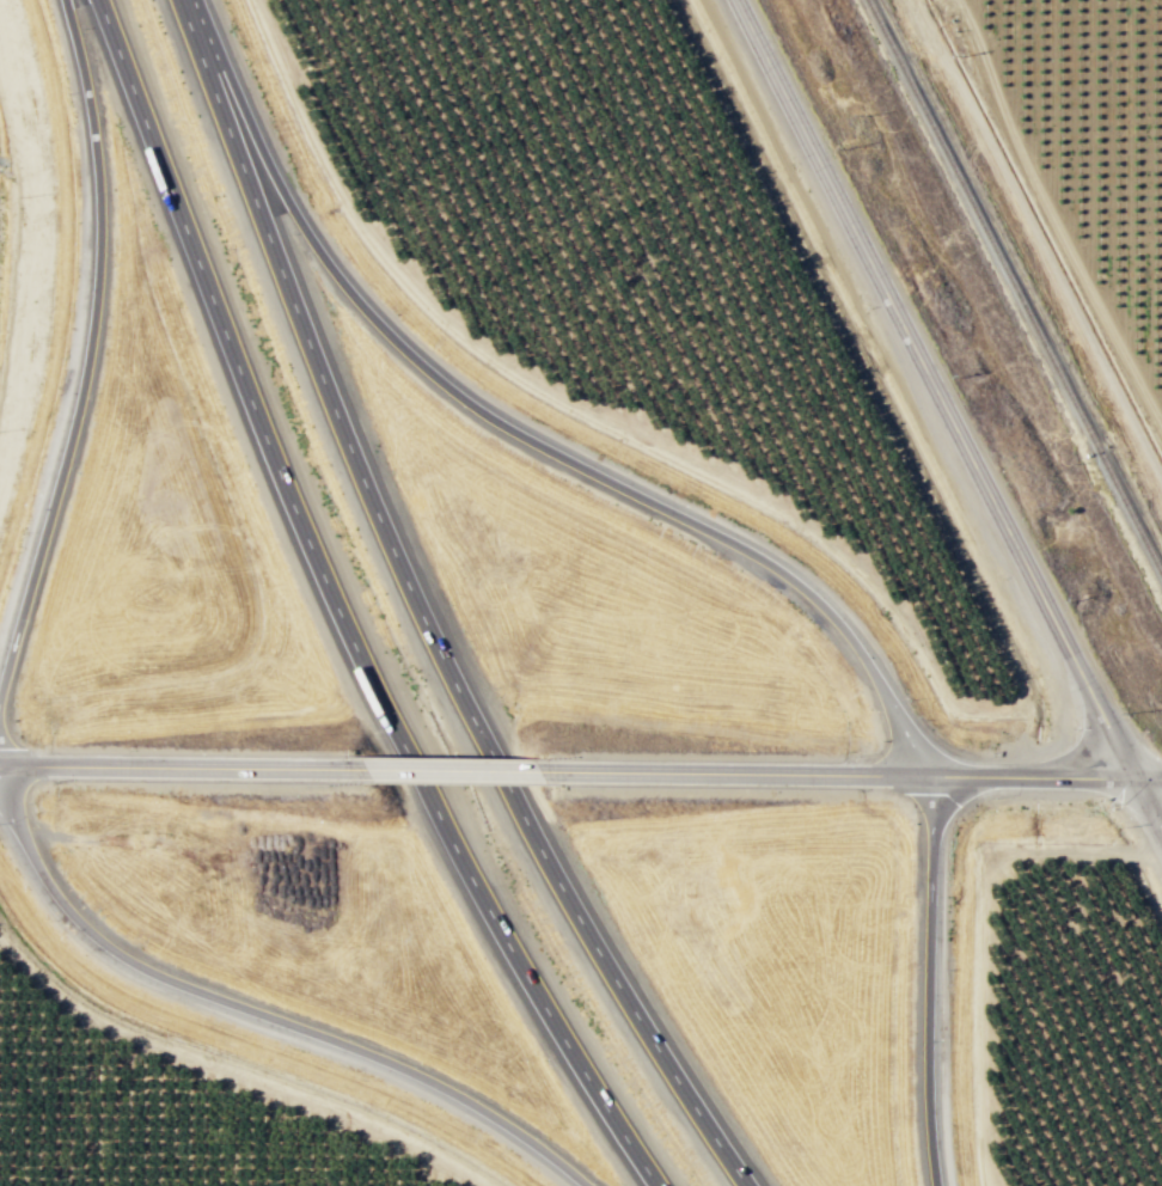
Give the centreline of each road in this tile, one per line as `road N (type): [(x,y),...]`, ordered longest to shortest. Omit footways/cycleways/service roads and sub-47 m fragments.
road 1 (motorway): [(755,1185),(607,950),(447,667),(186,0)]
road 2 (motorway): [(103,0),(385,691),(490,897),(666,1185)]
road 3 (motorway): [(925,776),(863,658),(799,585),(466,401),(369,305),(283,183),(201,0)]
road 4 (secondary): [(738,0),(1136,778)]
road 5 (motorway): [(0,789),(55,897),(124,956),(398,1064),(526,1136),(591,1185)]
road 6 (motorway): [(63,0),(92,133),(96,285),(69,446),(0,693)]
road 7 (secondary): [(1136,778),(537,770)]
road 8 (track): [(492,1185),(408,1136),(82,1005),(0,932)]
road 9 (motorway): [(939,1185),(925,776)]
road 10 (secondary): [(362,768),(0,766)]
road 11 (secondary): [(537,770),(362,768)]

